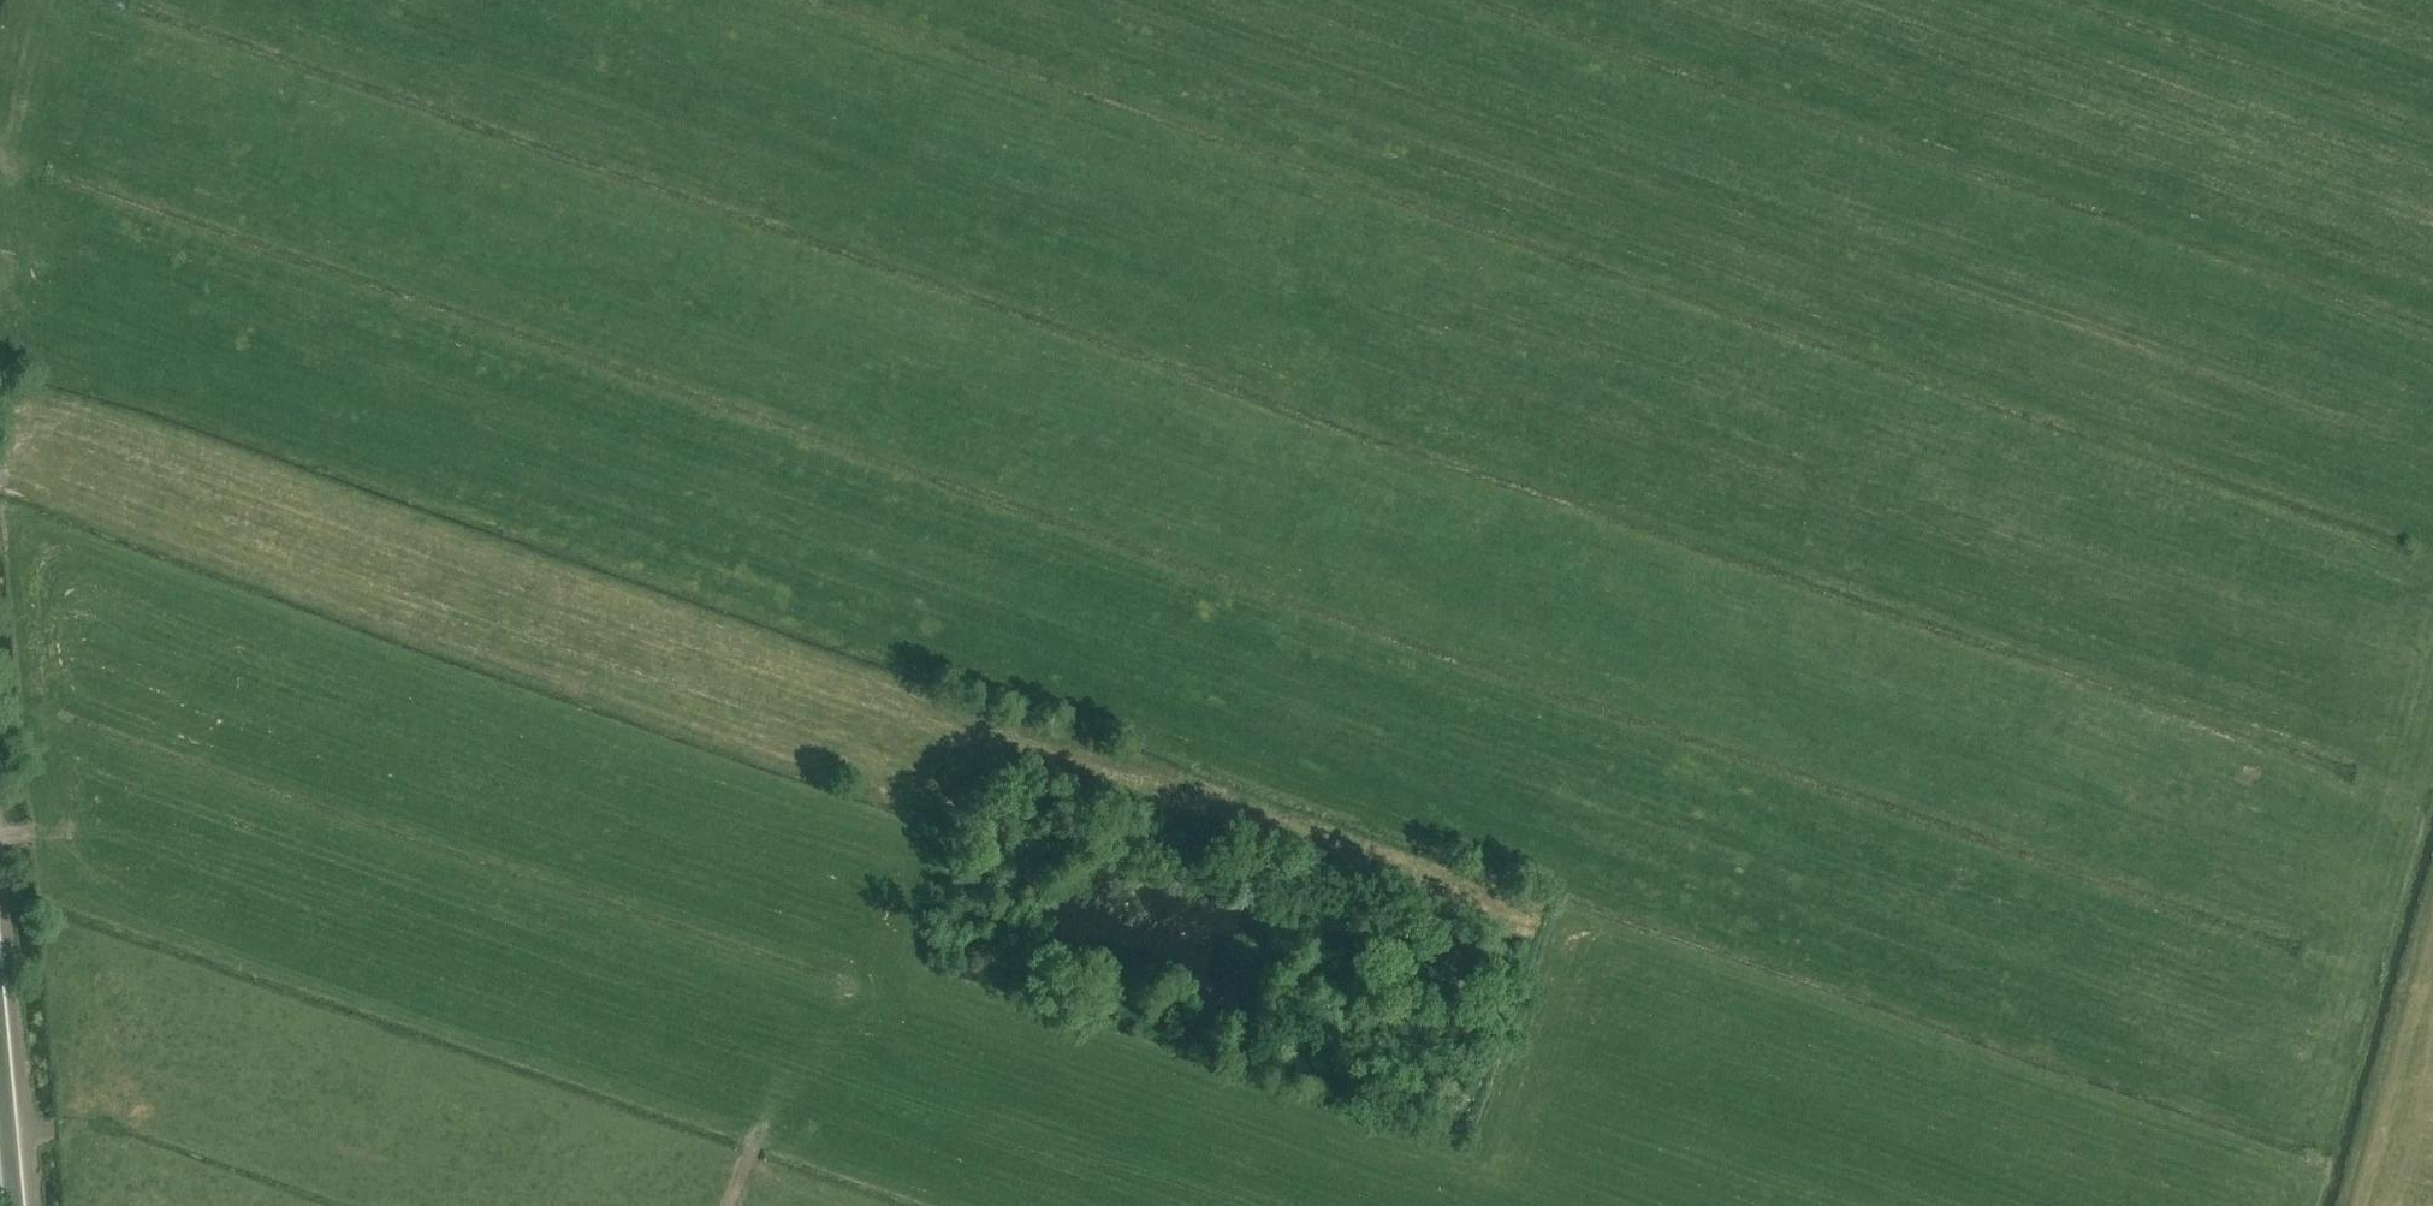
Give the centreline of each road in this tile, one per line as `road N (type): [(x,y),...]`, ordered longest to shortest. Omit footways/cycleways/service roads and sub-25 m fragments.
road 1 (unclassified): [(14,1205),(0,1066)]

